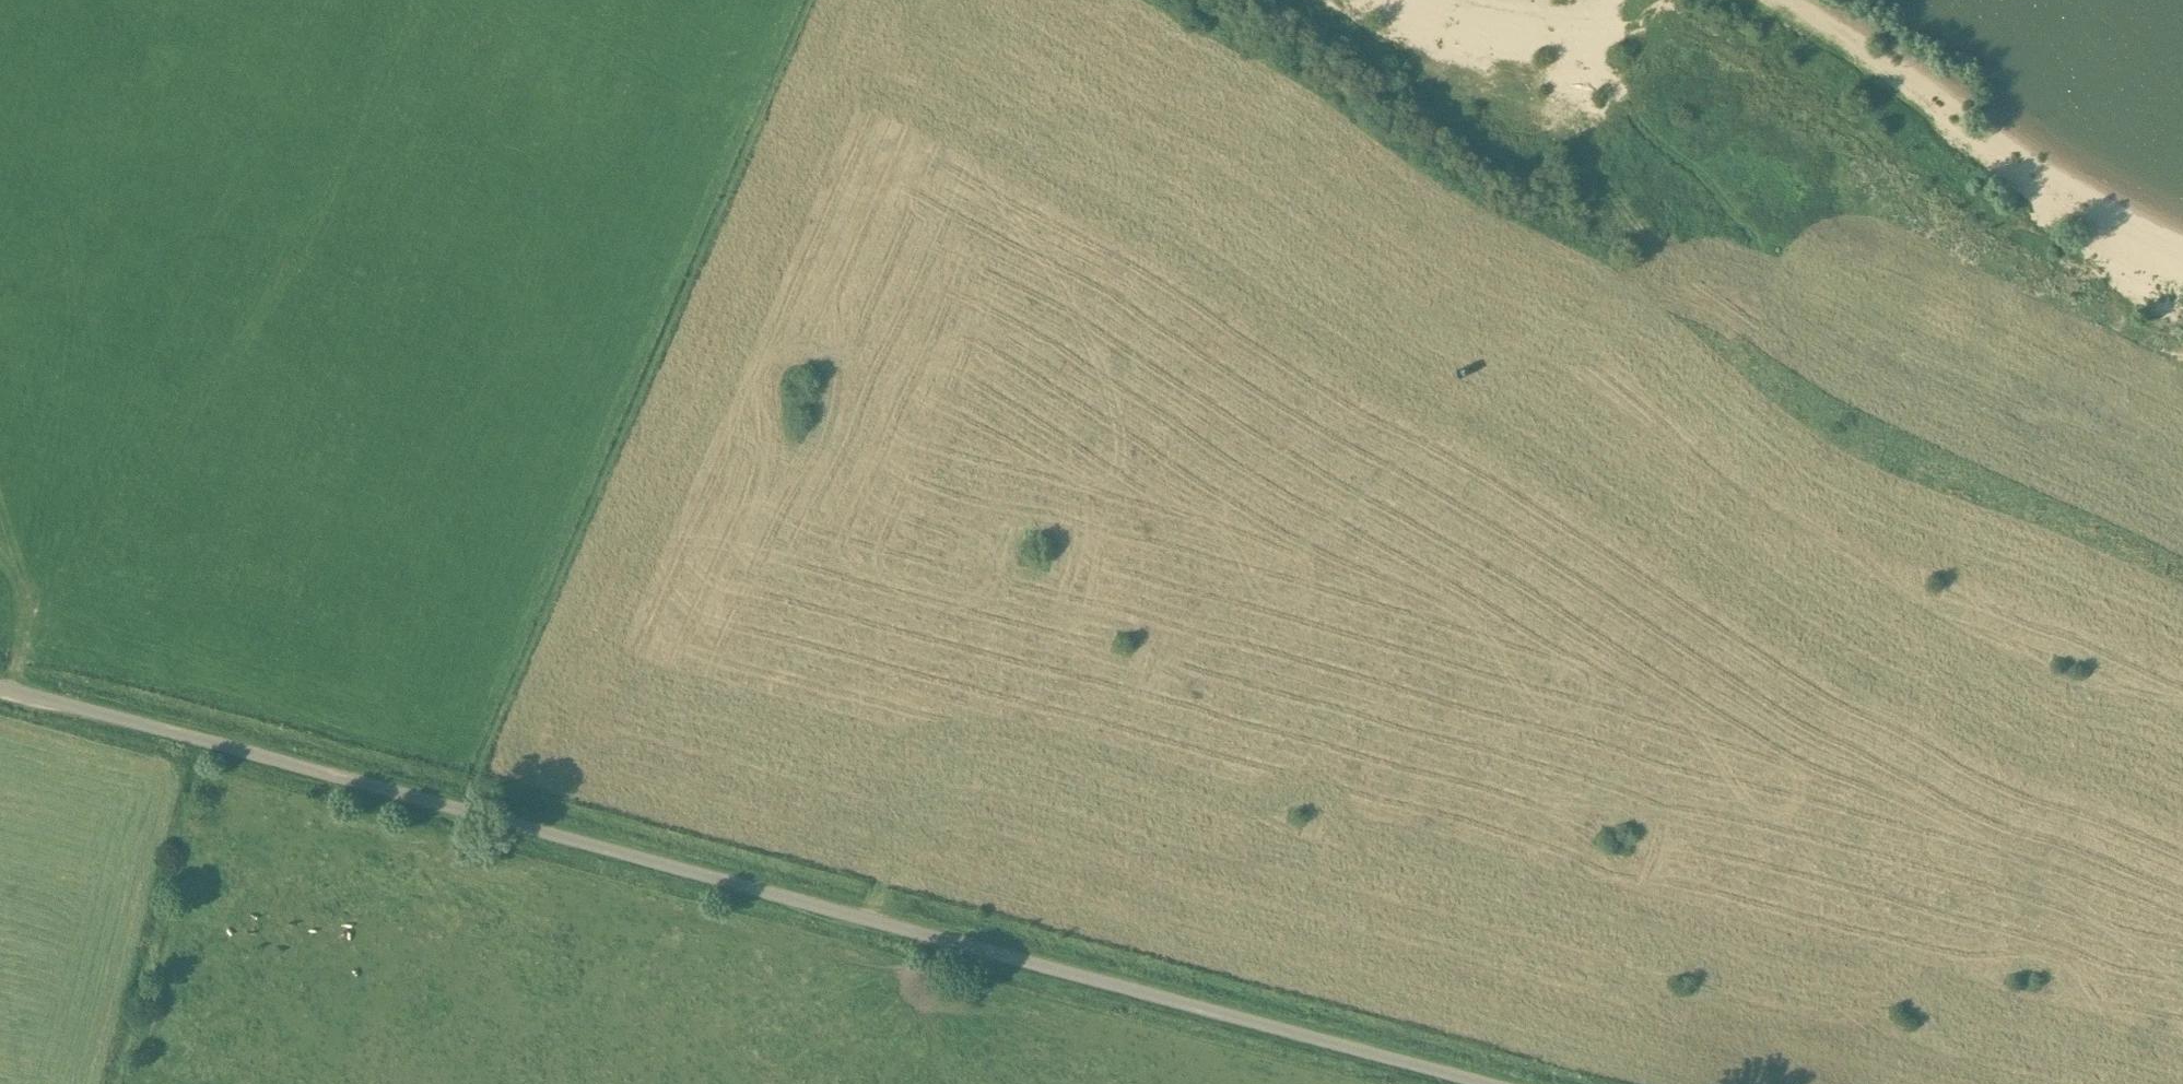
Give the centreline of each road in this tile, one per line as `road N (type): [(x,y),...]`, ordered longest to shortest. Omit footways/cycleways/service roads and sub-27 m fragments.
road 1 (unclassified): [(1484,1083),(0,687)]

